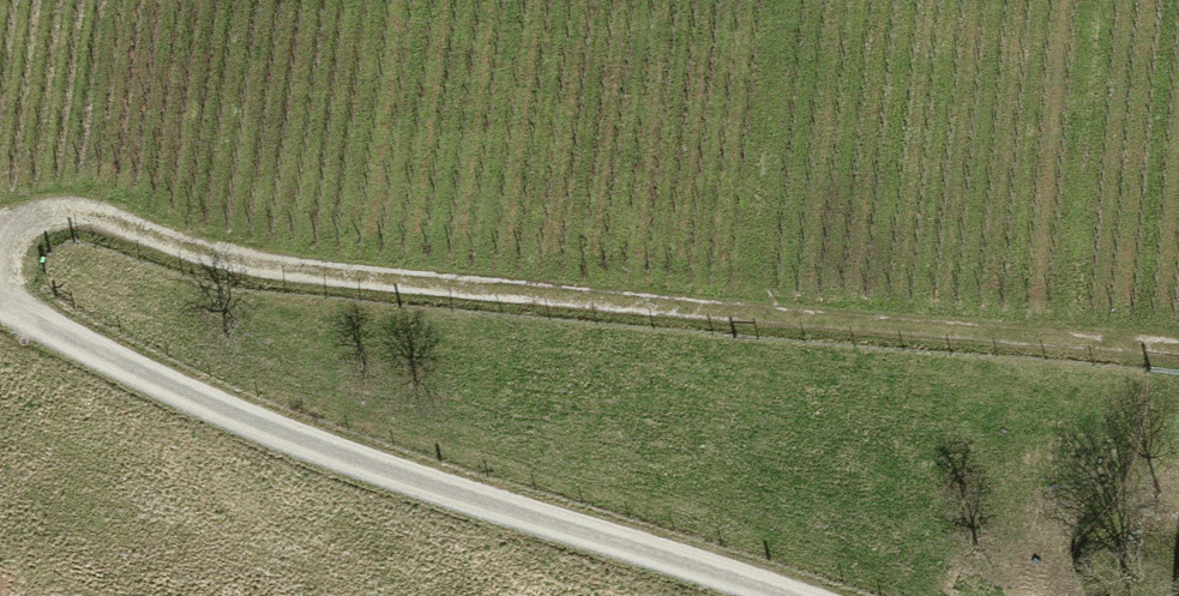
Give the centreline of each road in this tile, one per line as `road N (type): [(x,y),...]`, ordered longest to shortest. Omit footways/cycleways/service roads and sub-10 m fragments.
road 1 (track): [(0,237),(27,217),(68,208),(290,268),(1178,348)]
road 2 (track): [(0,302),(50,332),(373,469),(785,595)]

